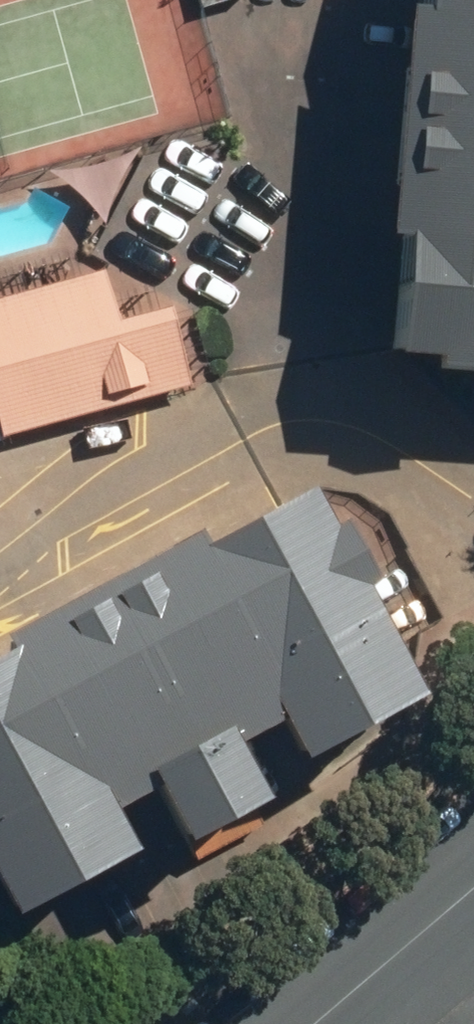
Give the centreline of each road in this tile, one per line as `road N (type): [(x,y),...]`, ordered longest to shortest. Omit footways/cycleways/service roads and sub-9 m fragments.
road 1 (residential): [(289,396),(335,0)]
road 2 (residential): [(0,573),(289,396)]
road 3 (residential): [(289,396),(473,517)]
road 4 (residential): [(473,886),(313,1023)]

